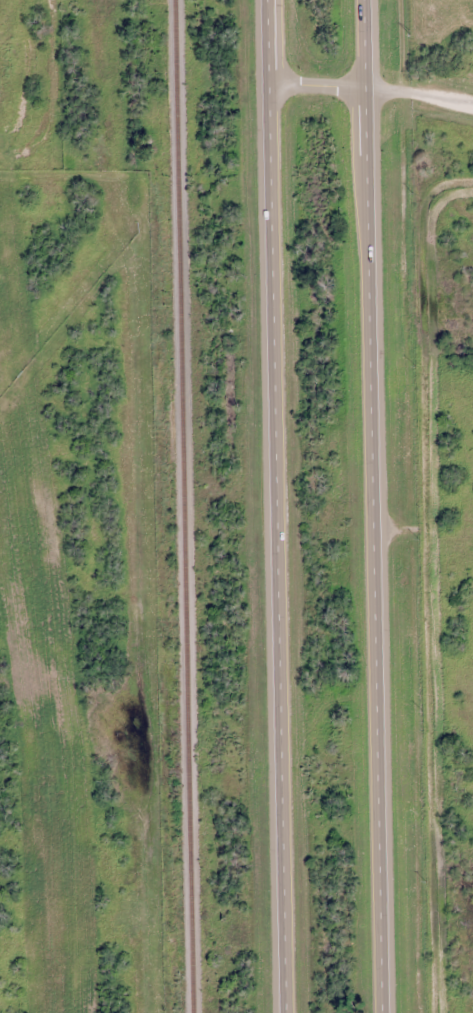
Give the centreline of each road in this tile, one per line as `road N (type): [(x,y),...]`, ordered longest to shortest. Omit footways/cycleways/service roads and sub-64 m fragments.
road 1 (trunk): [(389,1012),(368,0)]
road 2 (trunk): [(272,0),(286,1012)]
road 3 (residential): [(273,86),(472,96)]

